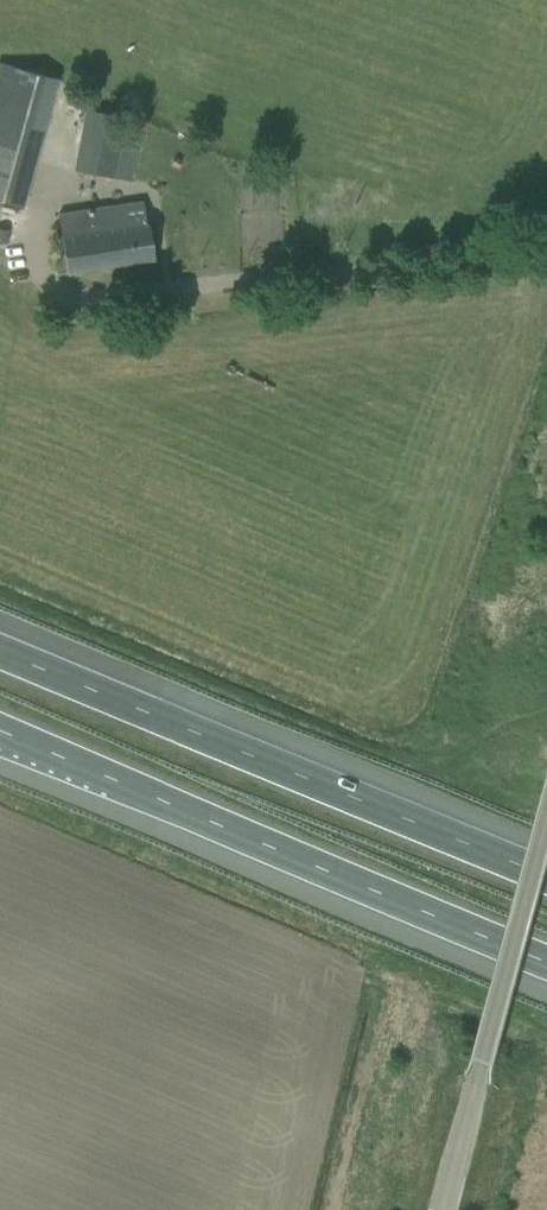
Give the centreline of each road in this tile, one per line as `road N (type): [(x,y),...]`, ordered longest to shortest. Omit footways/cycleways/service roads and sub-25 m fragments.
road 1 (motorway): [(0,731),(546,963)]
road 2 (motorway): [(546,871),(0,648)]
road 3 (unclassified): [(447,1209),(546,819)]

